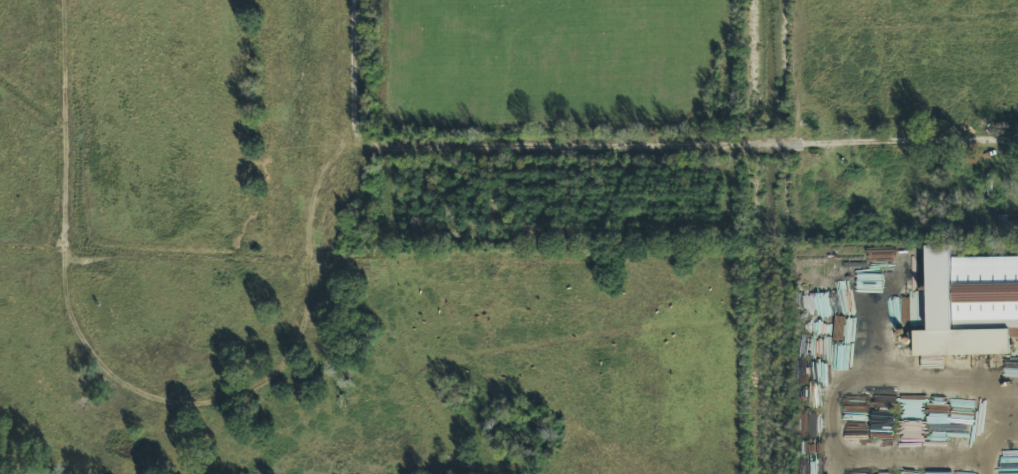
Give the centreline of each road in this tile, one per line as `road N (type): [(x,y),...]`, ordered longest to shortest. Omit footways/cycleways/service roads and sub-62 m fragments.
road 1 (residential): [(1017,140),(358,156)]
road 2 (residential): [(362,242),(1017,229)]
road 3 (residential): [(768,473),(764,0)]
road 4 (residential): [(0,247),(362,242)]
road 5 (residential): [(356,0),(362,242)]

